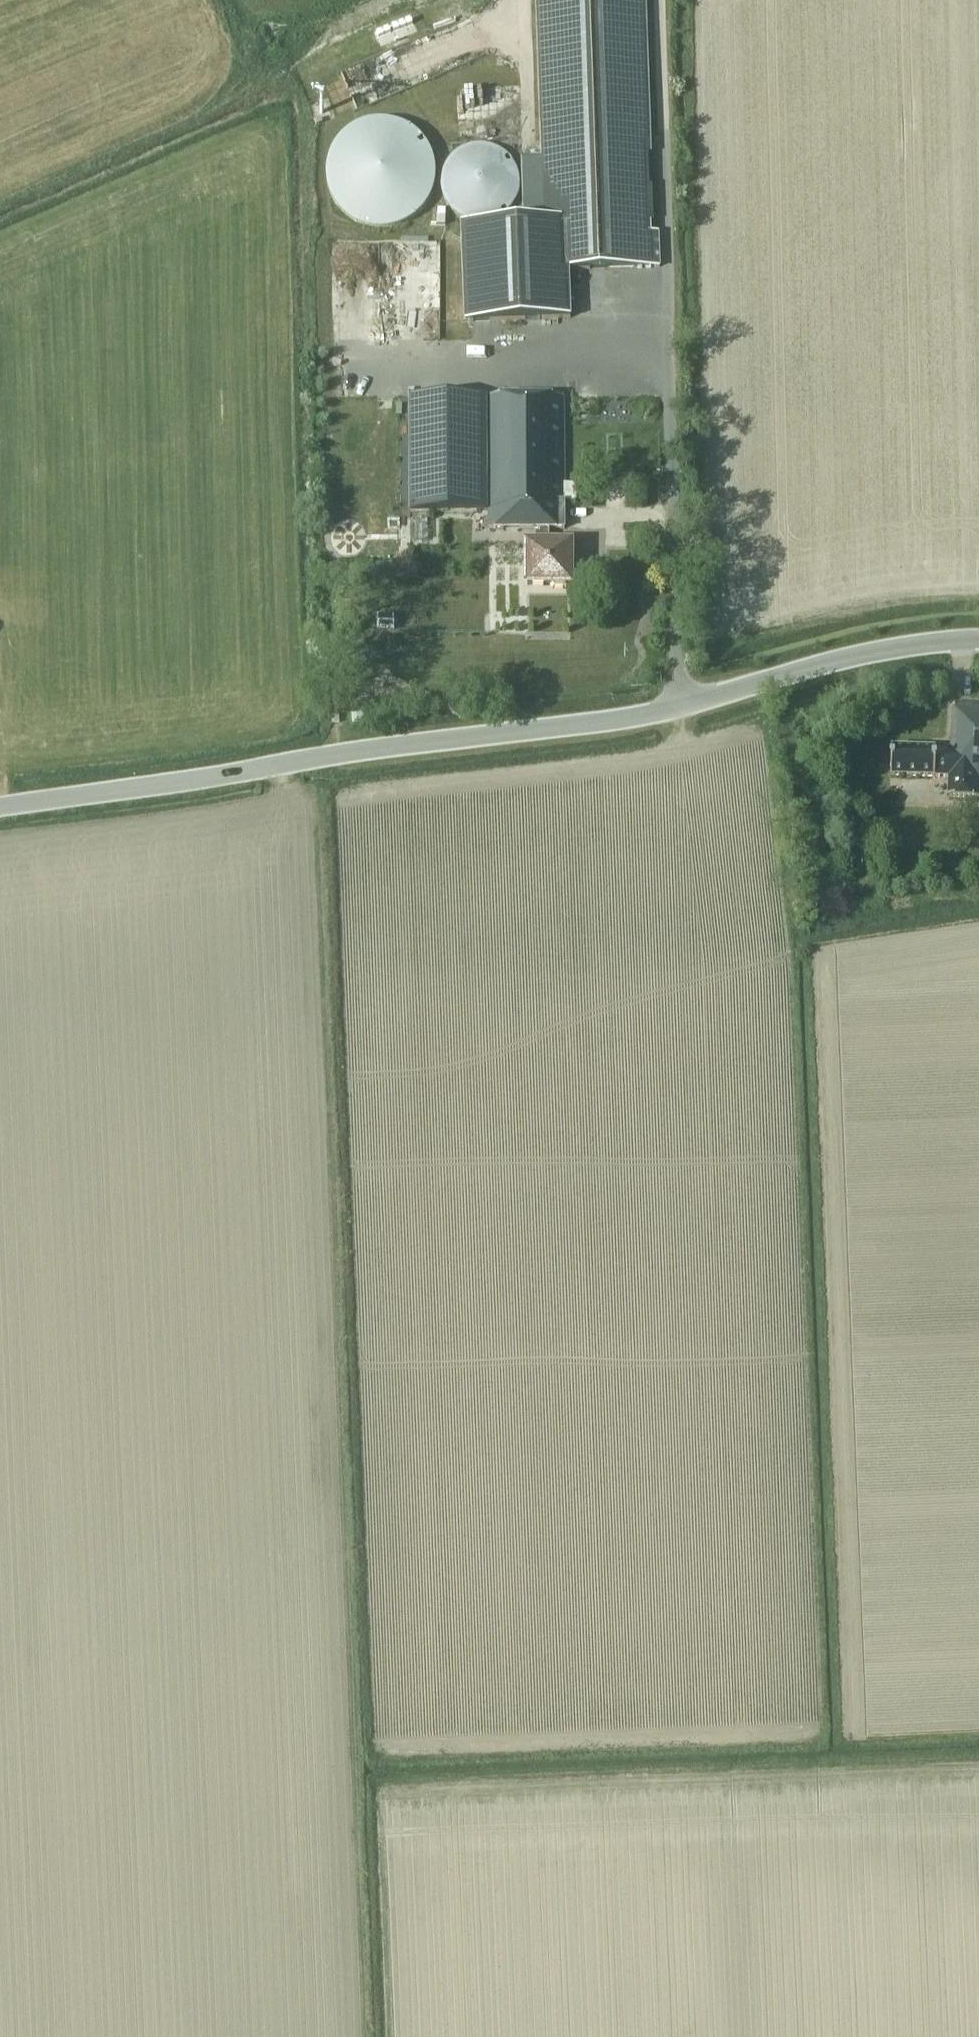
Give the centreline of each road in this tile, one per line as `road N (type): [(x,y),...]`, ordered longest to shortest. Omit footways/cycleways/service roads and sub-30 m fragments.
road 1 (unclassified): [(0,806),(391,742),(654,711),(834,660),(928,639),(978,637)]

